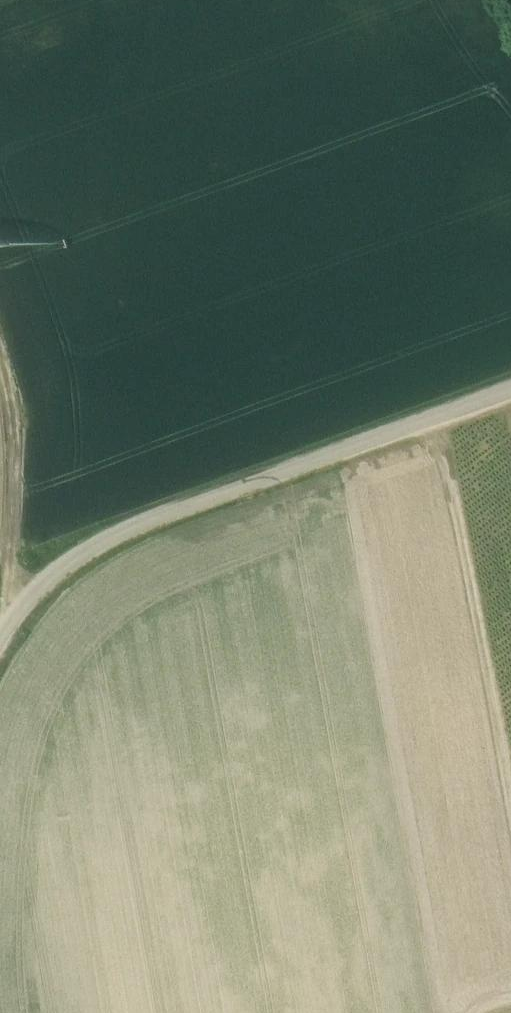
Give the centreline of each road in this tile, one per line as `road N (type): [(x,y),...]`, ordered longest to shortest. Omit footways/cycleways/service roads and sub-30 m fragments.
road 1 (unclassified): [(0,636),(45,580),(125,532),(510,396)]
road 2 (track): [(0,355),(25,435),(6,624)]

